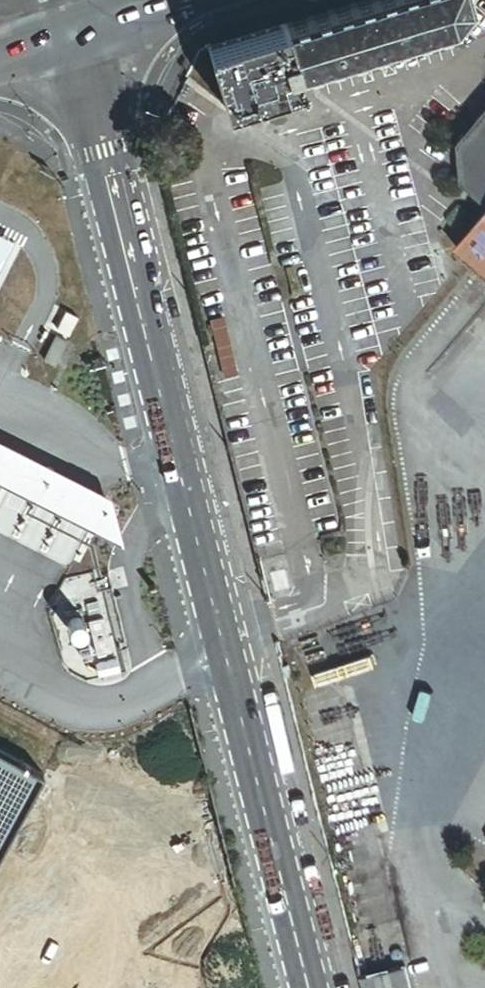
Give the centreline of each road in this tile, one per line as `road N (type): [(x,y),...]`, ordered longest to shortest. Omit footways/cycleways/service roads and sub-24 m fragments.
road 1 (tertiary): [(77,37),(310,987)]
road 2 (secondary): [(192,0),(77,37)]

